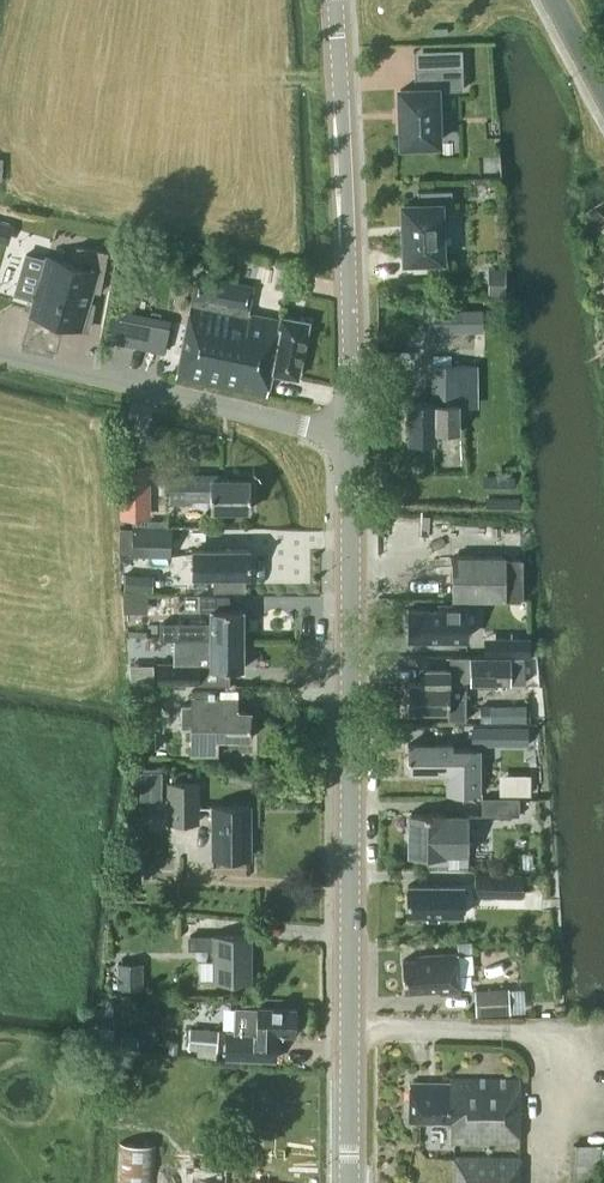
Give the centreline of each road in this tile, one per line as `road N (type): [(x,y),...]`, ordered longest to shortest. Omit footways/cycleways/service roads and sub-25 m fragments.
road 1 (secondary): [(350,1182),(351,430)]
road 2 (secondary): [(351,430),(337,0)]
road 3 (unclassified): [(351,430),(310,429),(0,356)]

